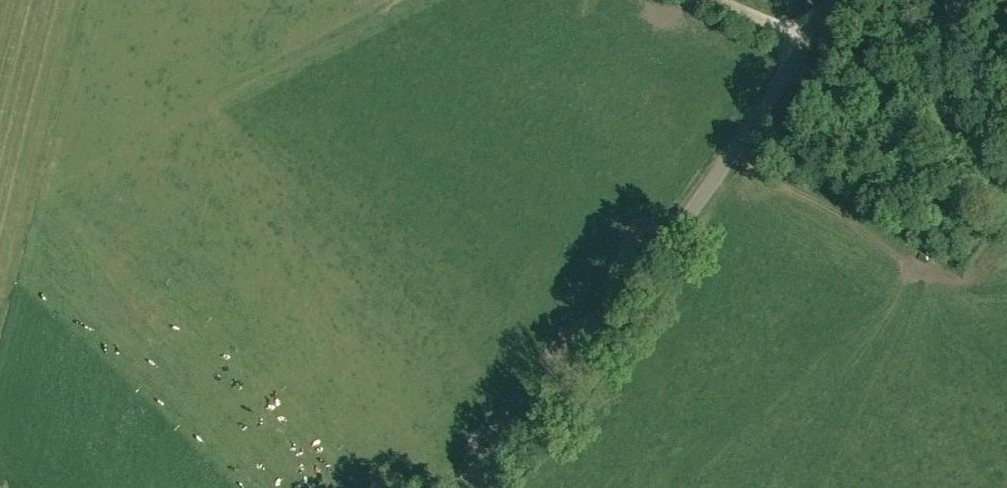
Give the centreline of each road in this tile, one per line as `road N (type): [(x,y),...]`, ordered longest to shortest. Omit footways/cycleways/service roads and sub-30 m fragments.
road 1 (unclassified): [(834,0),(533,429),(451,487)]

